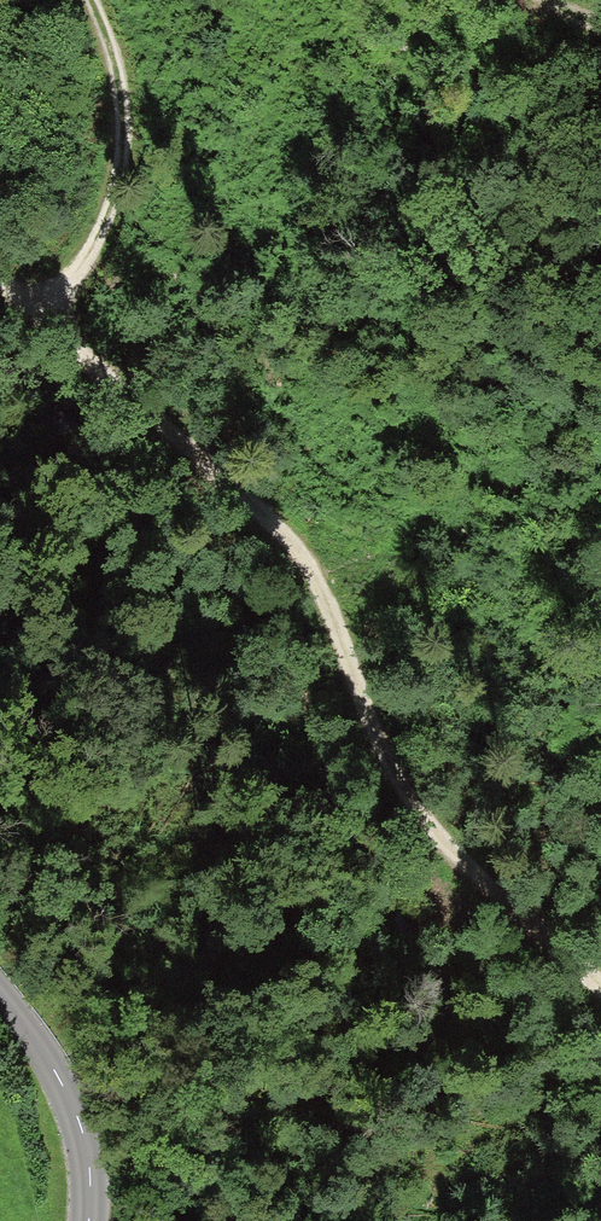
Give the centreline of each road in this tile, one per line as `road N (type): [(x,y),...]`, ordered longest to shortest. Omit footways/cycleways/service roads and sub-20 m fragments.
road 1 (track): [(600,995),(412,807),(338,650),(271,554),(140,440),(21,316)]
road 2 (track): [(94,0),(126,147),(121,219),(21,316)]
road 3 (tertiary): [(0,991),(60,1078),(84,1136),(89,1220)]

